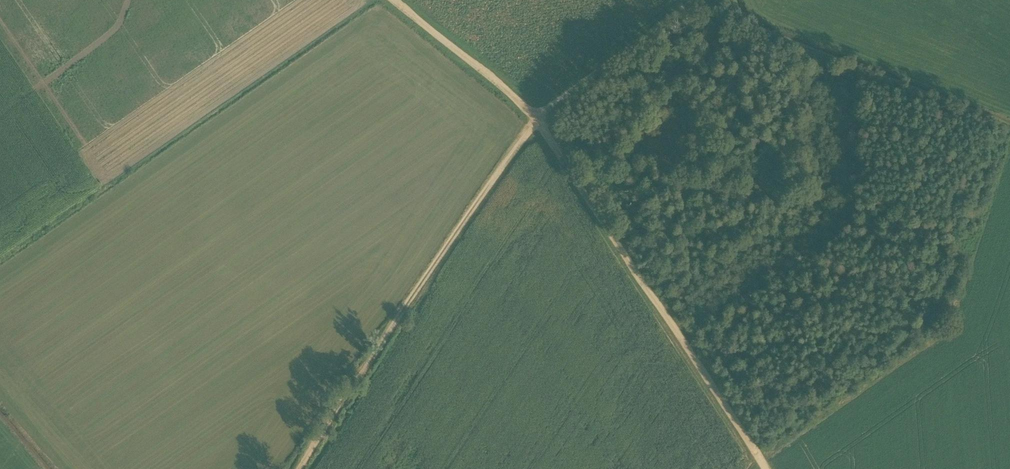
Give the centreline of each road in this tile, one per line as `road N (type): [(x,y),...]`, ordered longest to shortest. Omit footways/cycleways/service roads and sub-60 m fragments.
road 1 (track): [(299,468),(535,116)]
road 2 (track): [(767,468),(535,116)]
road 3 (unclassified): [(535,116),(695,0)]
road 4 (track): [(392,0),(535,116)]

